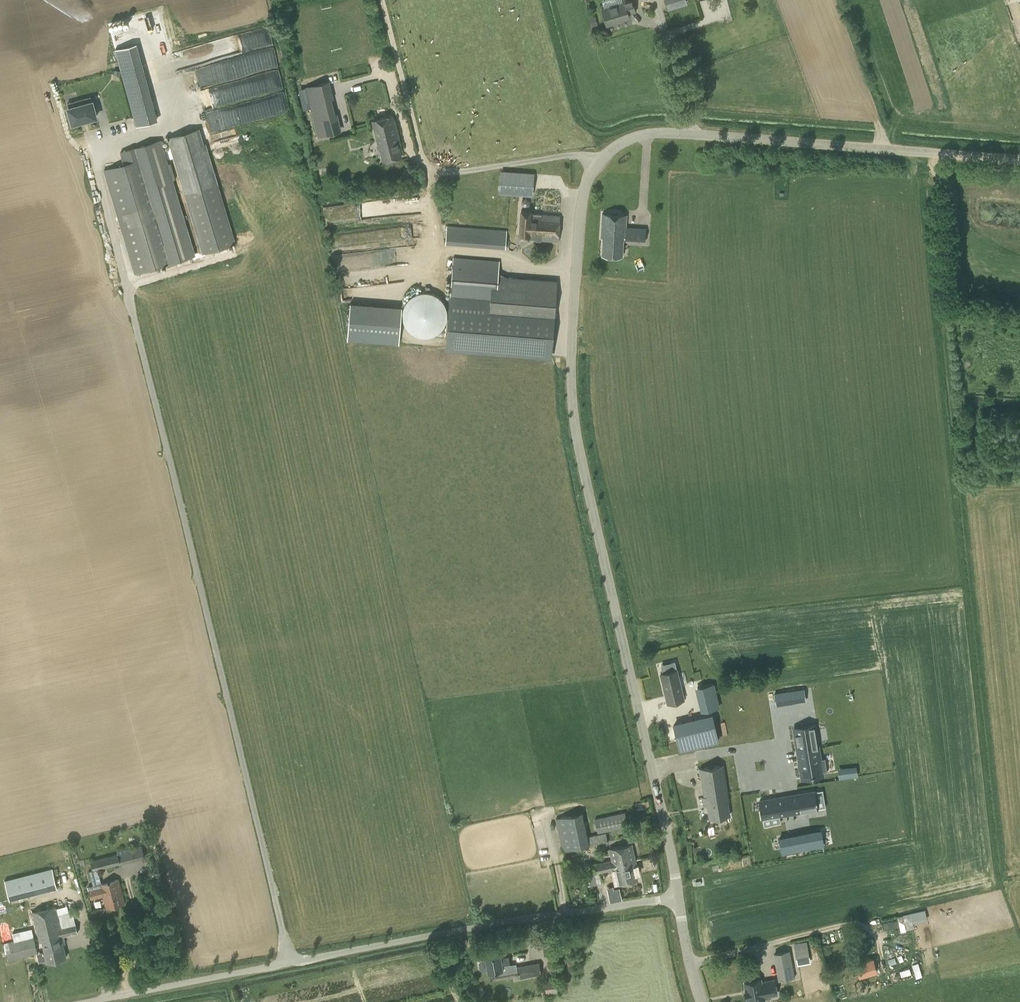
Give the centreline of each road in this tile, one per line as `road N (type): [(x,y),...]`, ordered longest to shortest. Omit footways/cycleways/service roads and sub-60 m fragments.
road 1 (unclassified): [(679,898),(572,403),(579,201),(603,156)]
road 2 (unclassified): [(288,959),(105,238)]
road 3 (unclassified): [(1019,160),(665,132),(639,134),(603,156)]
road 4 (unclassified): [(288,959),(679,898)]
road 5 (unclassified): [(77,1001),(288,959)]

